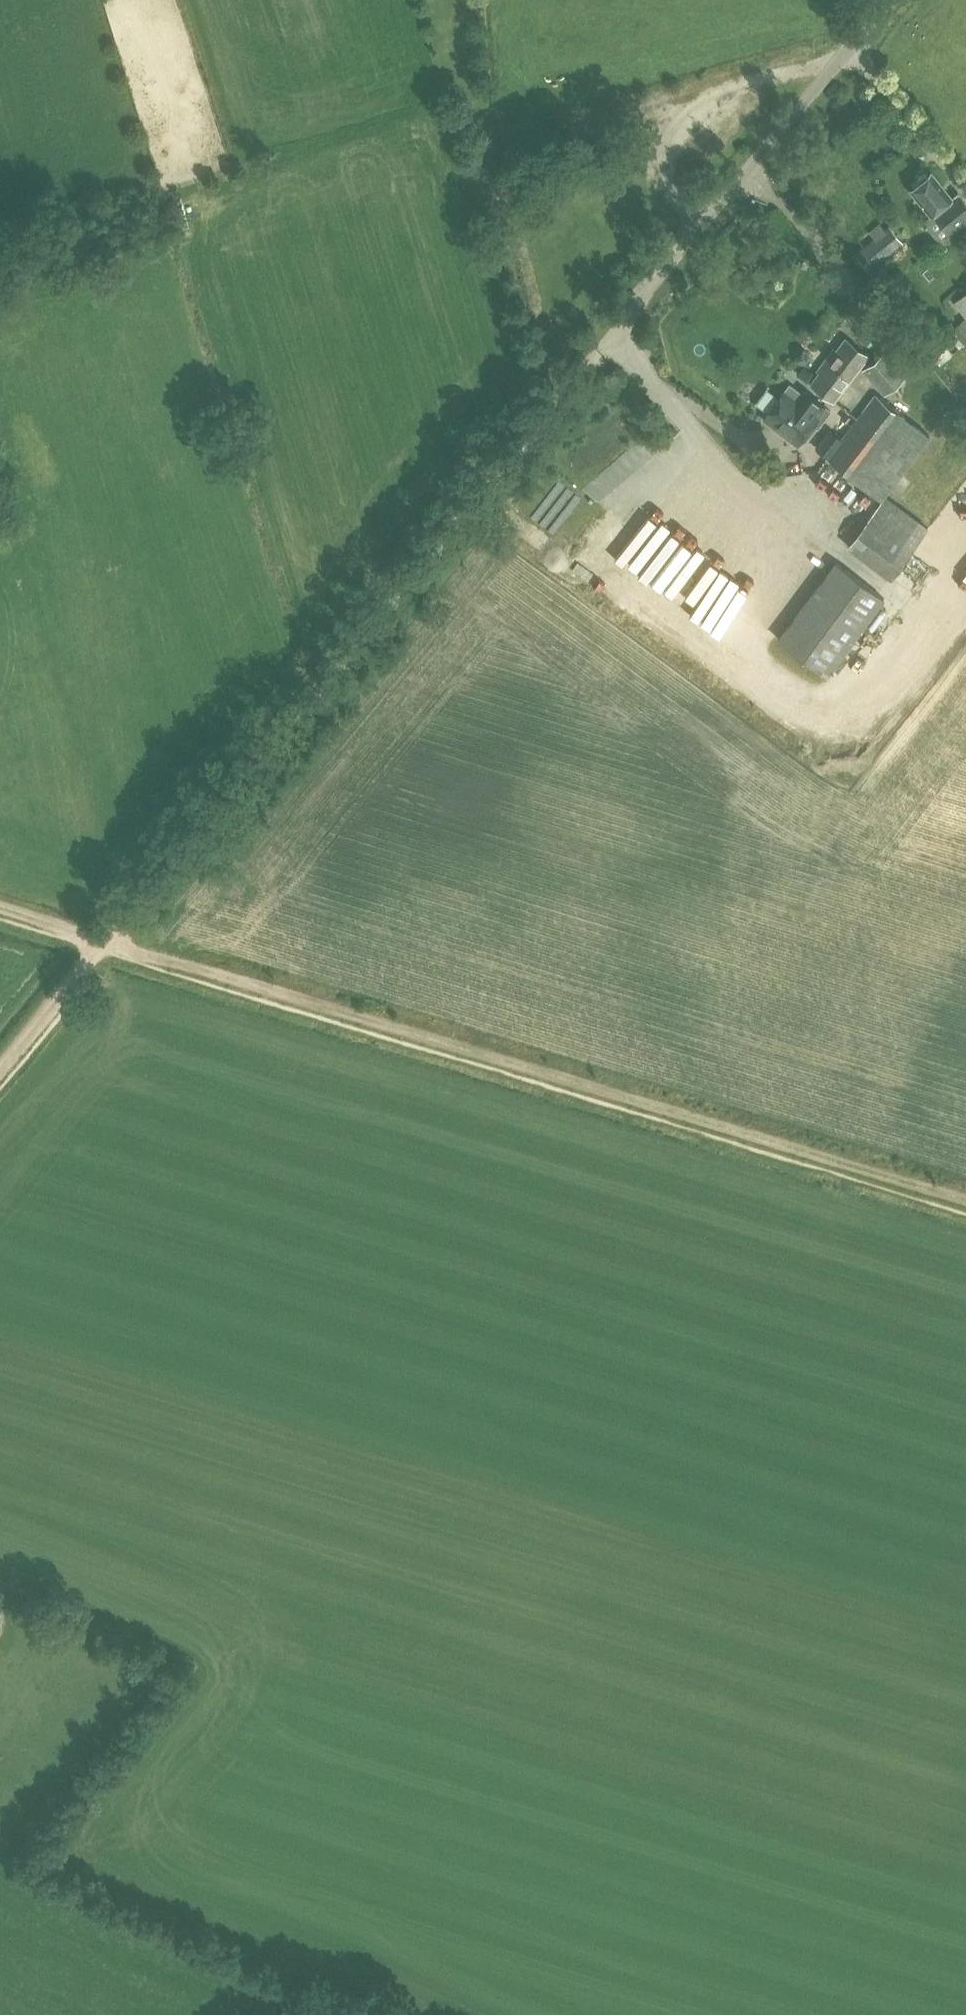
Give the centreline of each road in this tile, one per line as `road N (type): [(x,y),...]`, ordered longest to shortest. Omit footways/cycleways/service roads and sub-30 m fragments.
road 1 (track): [(965,1203),(109,941)]
road 2 (track): [(109,941),(615,338)]
road 3 (unclassified): [(615,338),(890,0)]
road 4 (track): [(109,941),(0,1071)]

